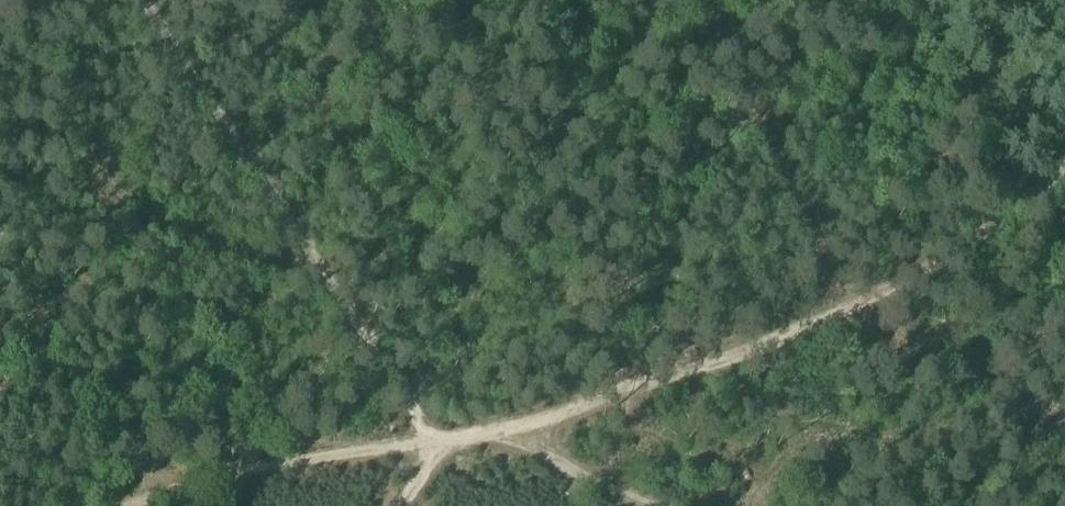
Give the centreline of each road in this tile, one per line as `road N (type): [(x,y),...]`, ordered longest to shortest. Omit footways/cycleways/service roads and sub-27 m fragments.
road 1 (track): [(161,505),(414,443),(519,427),(791,337),(940,268),(1007,219),(1064,161)]
road 2 (track): [(144,0),(435,438)]
road 3 (track): [(519,427),(670,505)]

